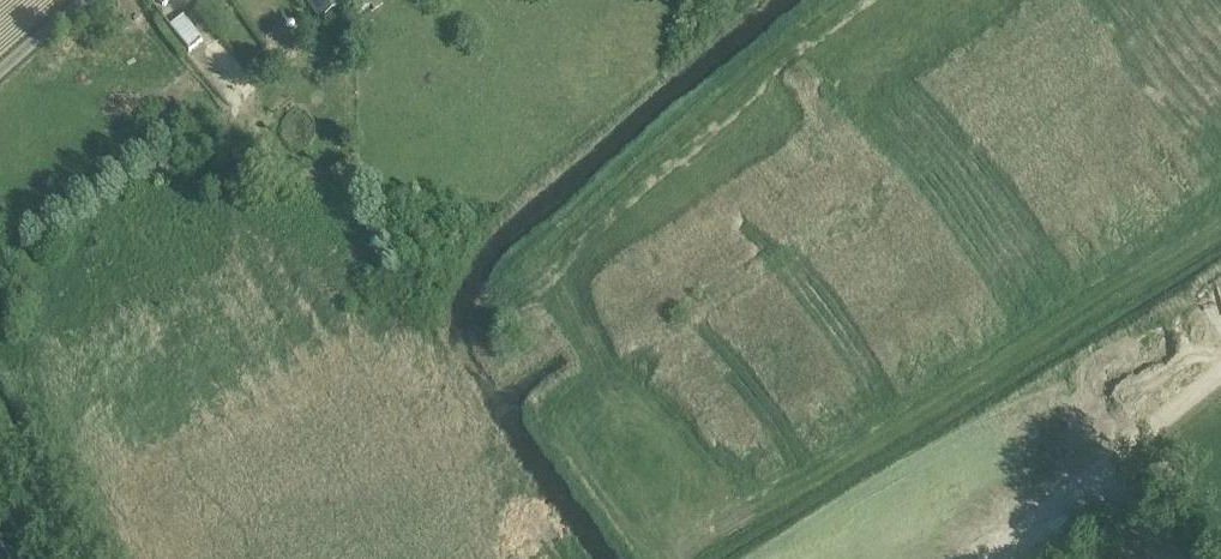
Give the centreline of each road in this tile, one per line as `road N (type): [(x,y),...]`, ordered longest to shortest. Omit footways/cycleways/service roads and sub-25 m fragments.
road 1 (track): [(1220,374),(1105,464)]

